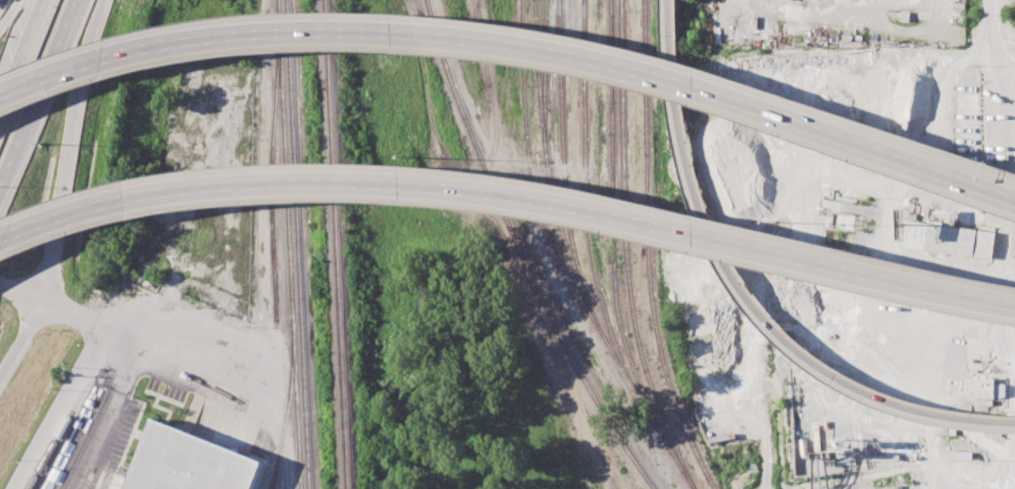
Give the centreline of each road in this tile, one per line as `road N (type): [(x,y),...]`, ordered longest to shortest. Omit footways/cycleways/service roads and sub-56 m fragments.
road 1 (motorway): [(1014,198),(695,87),(504,42),(383,32),(229,35),(124,53),(0,95)]
road 2 (motorway): [(0,243),(154,195),(458,188),(1014,305)]
road 3 (motorway): [(670,29),(672,99),(686,161),(728,268),(755,307),(837,377),(893,402),(1014,421)]
road 4 (motorway): [(39,300),(103,0)]
road 5 (motorway): [(0,196),(79,0)]

